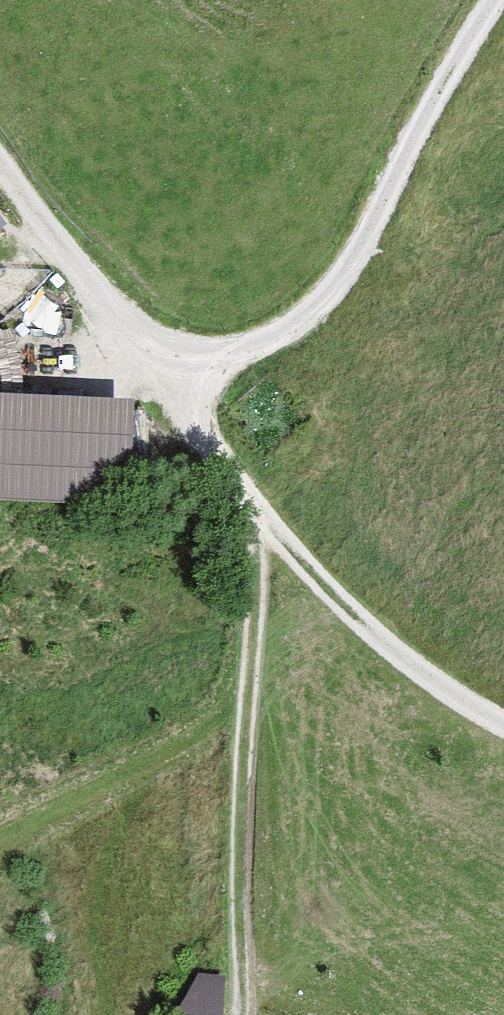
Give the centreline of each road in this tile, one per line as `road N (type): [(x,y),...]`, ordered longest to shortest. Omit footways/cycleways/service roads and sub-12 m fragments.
road 1 (track): [(196,383),(230,349),(289,320),(347,269),(401,158),(494,0)]
road 2 (track): [(251,517),(232,1014)]
road 3 (track): [(196,383),(206,432),(251,517),(431,682),(503,714)]
road 4 (track): [(0,177),(79,280),(196,383)]

